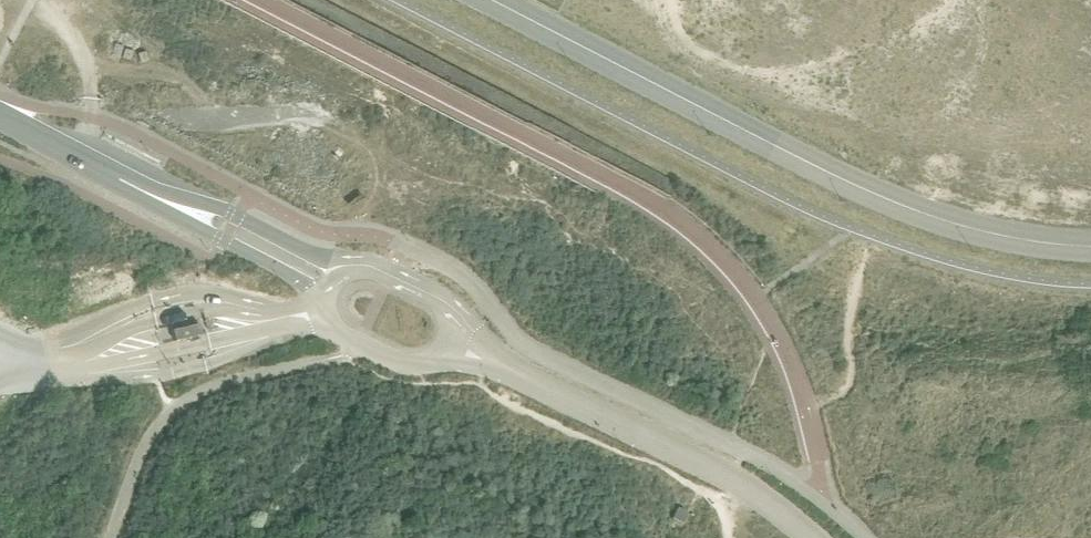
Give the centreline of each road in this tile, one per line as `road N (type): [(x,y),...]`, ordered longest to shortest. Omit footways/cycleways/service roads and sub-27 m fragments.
road 1 (unclassified): [(490,0),(900,207),(1024,246),(1090,248)]
road 2 (tertiary): [(326,278),(0,112)]
road 3 (tertiary): [(812,537),(769,498),(723,472),(501,359)]
road 4 (tertiary): [(326,278),(319,314),(361,349),(419,367),(501,359)]
road 5 (tertiary): [(501,359),(451,305),(391,272),(357,266),(326,278)]

